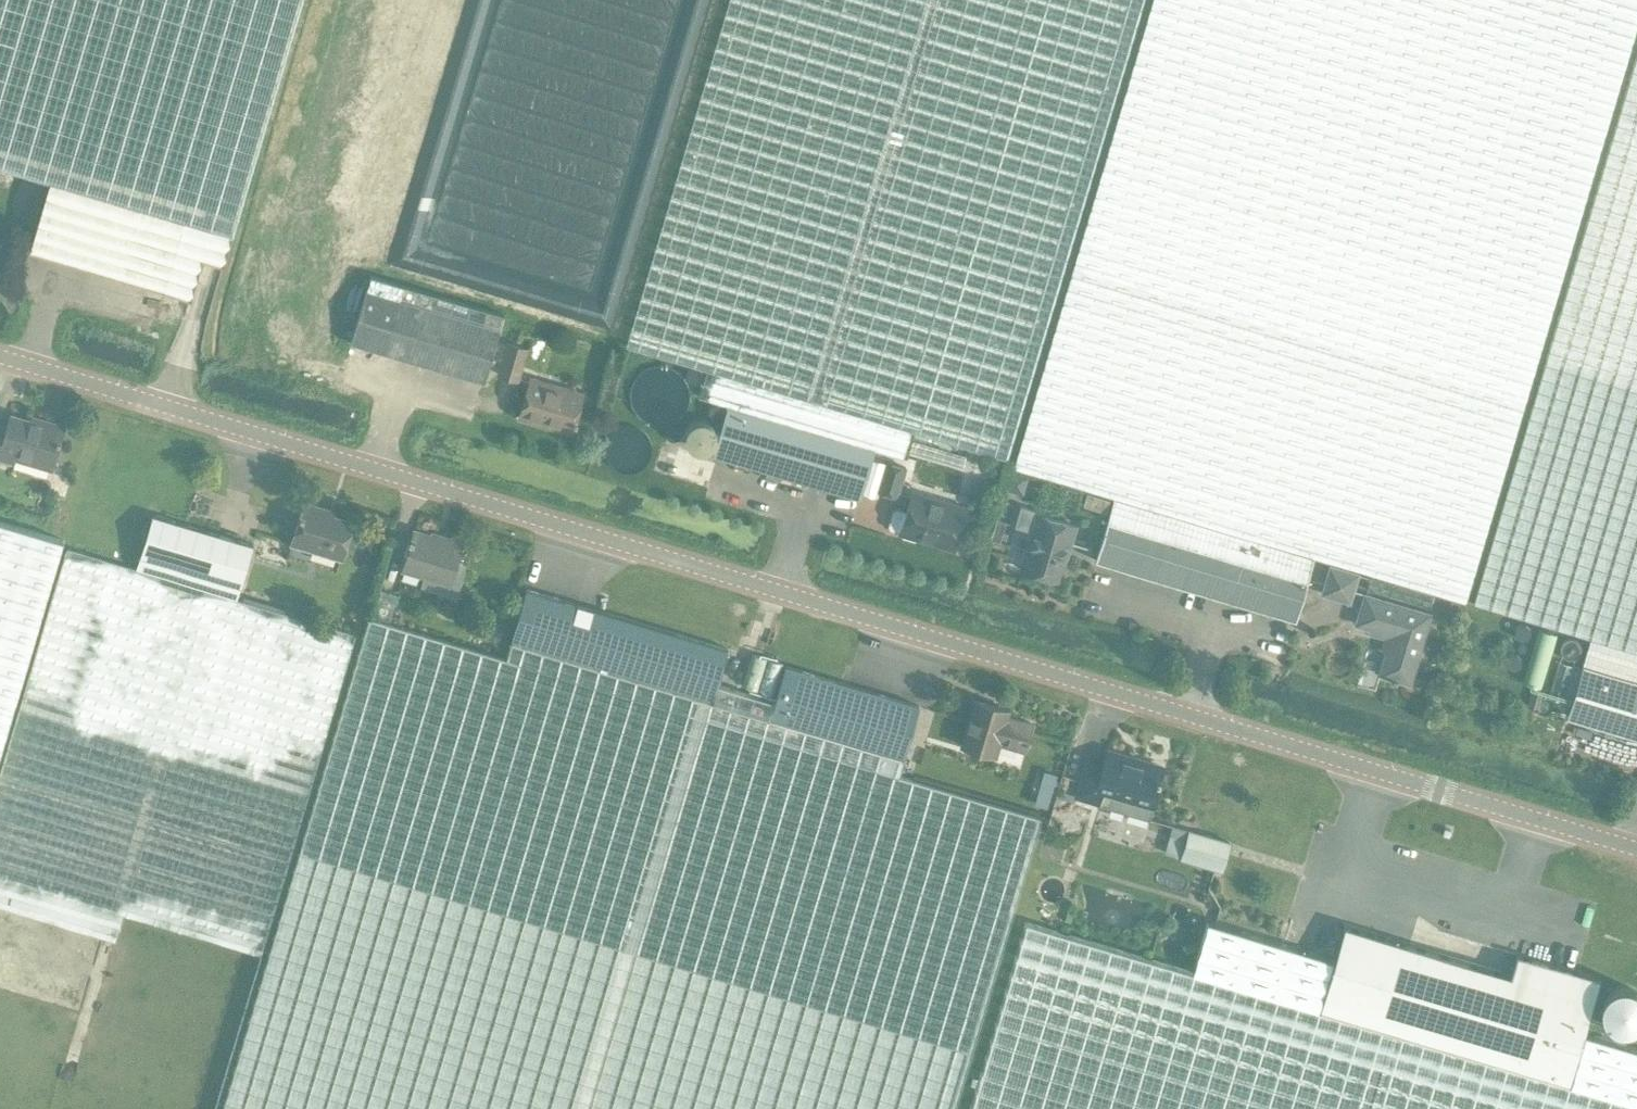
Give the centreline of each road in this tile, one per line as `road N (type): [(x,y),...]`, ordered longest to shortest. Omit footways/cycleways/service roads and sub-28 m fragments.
road 1 (unclassified): [(1636,851),(0,363)]

